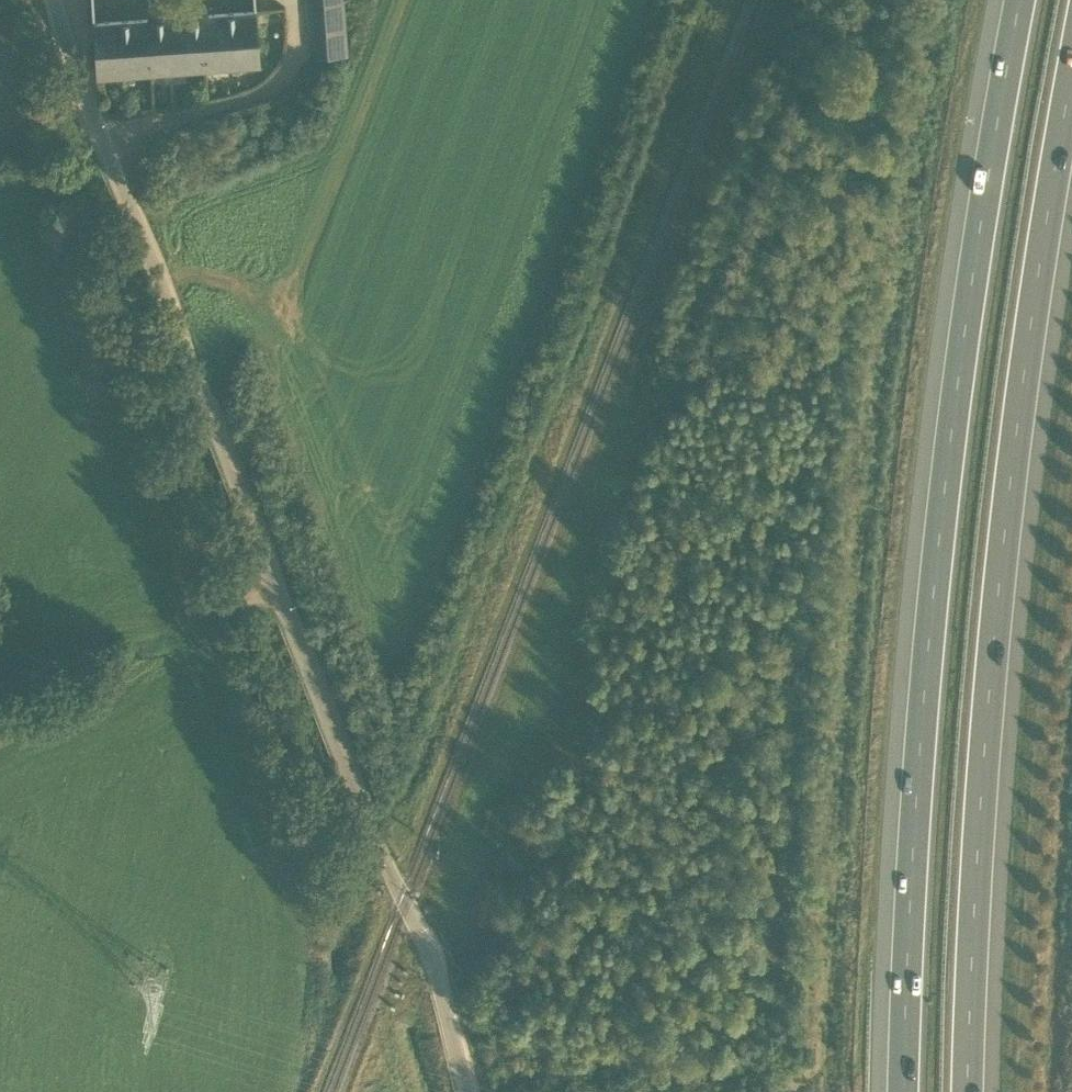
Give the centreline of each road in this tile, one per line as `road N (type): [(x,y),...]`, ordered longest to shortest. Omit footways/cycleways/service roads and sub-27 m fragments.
road 1 (unclassified): [(475,1091),(427,947),(271,586),(82,81),(61,0)]
road 2 (motorway): [(1022,0),(961,382),(922,707),(900,1091)]
road 3 (motorway): [(970,1091),(986,710),(1071,78)]
road 4 (track): [(271,586),(255,602),(0,684)]

